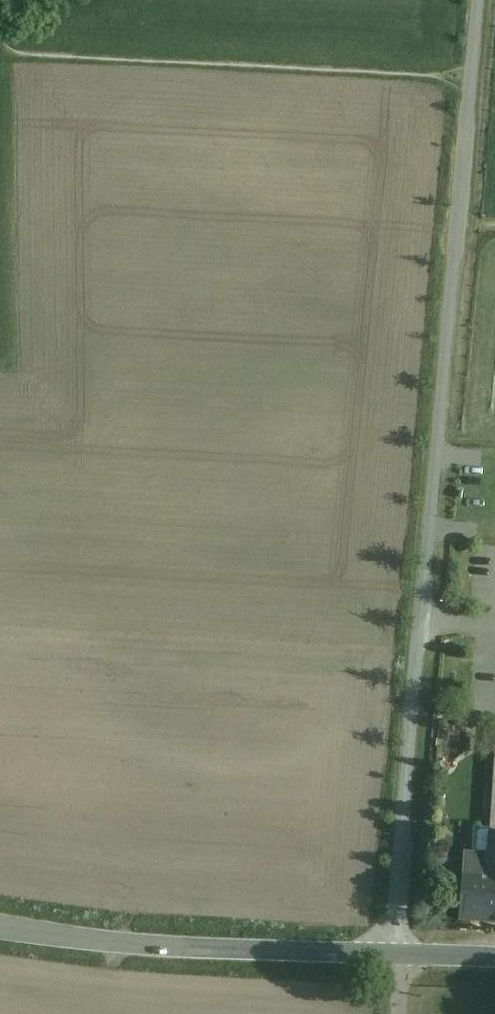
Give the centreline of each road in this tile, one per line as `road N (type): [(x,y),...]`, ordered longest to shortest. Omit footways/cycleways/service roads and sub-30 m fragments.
road 1 (unclassified): [(478,0),(398,955)]
road 2 (track): [(0,37),(13,54),(470,77)]
road 3 (secondary): [(398,955),(178,947),(0,926)]

